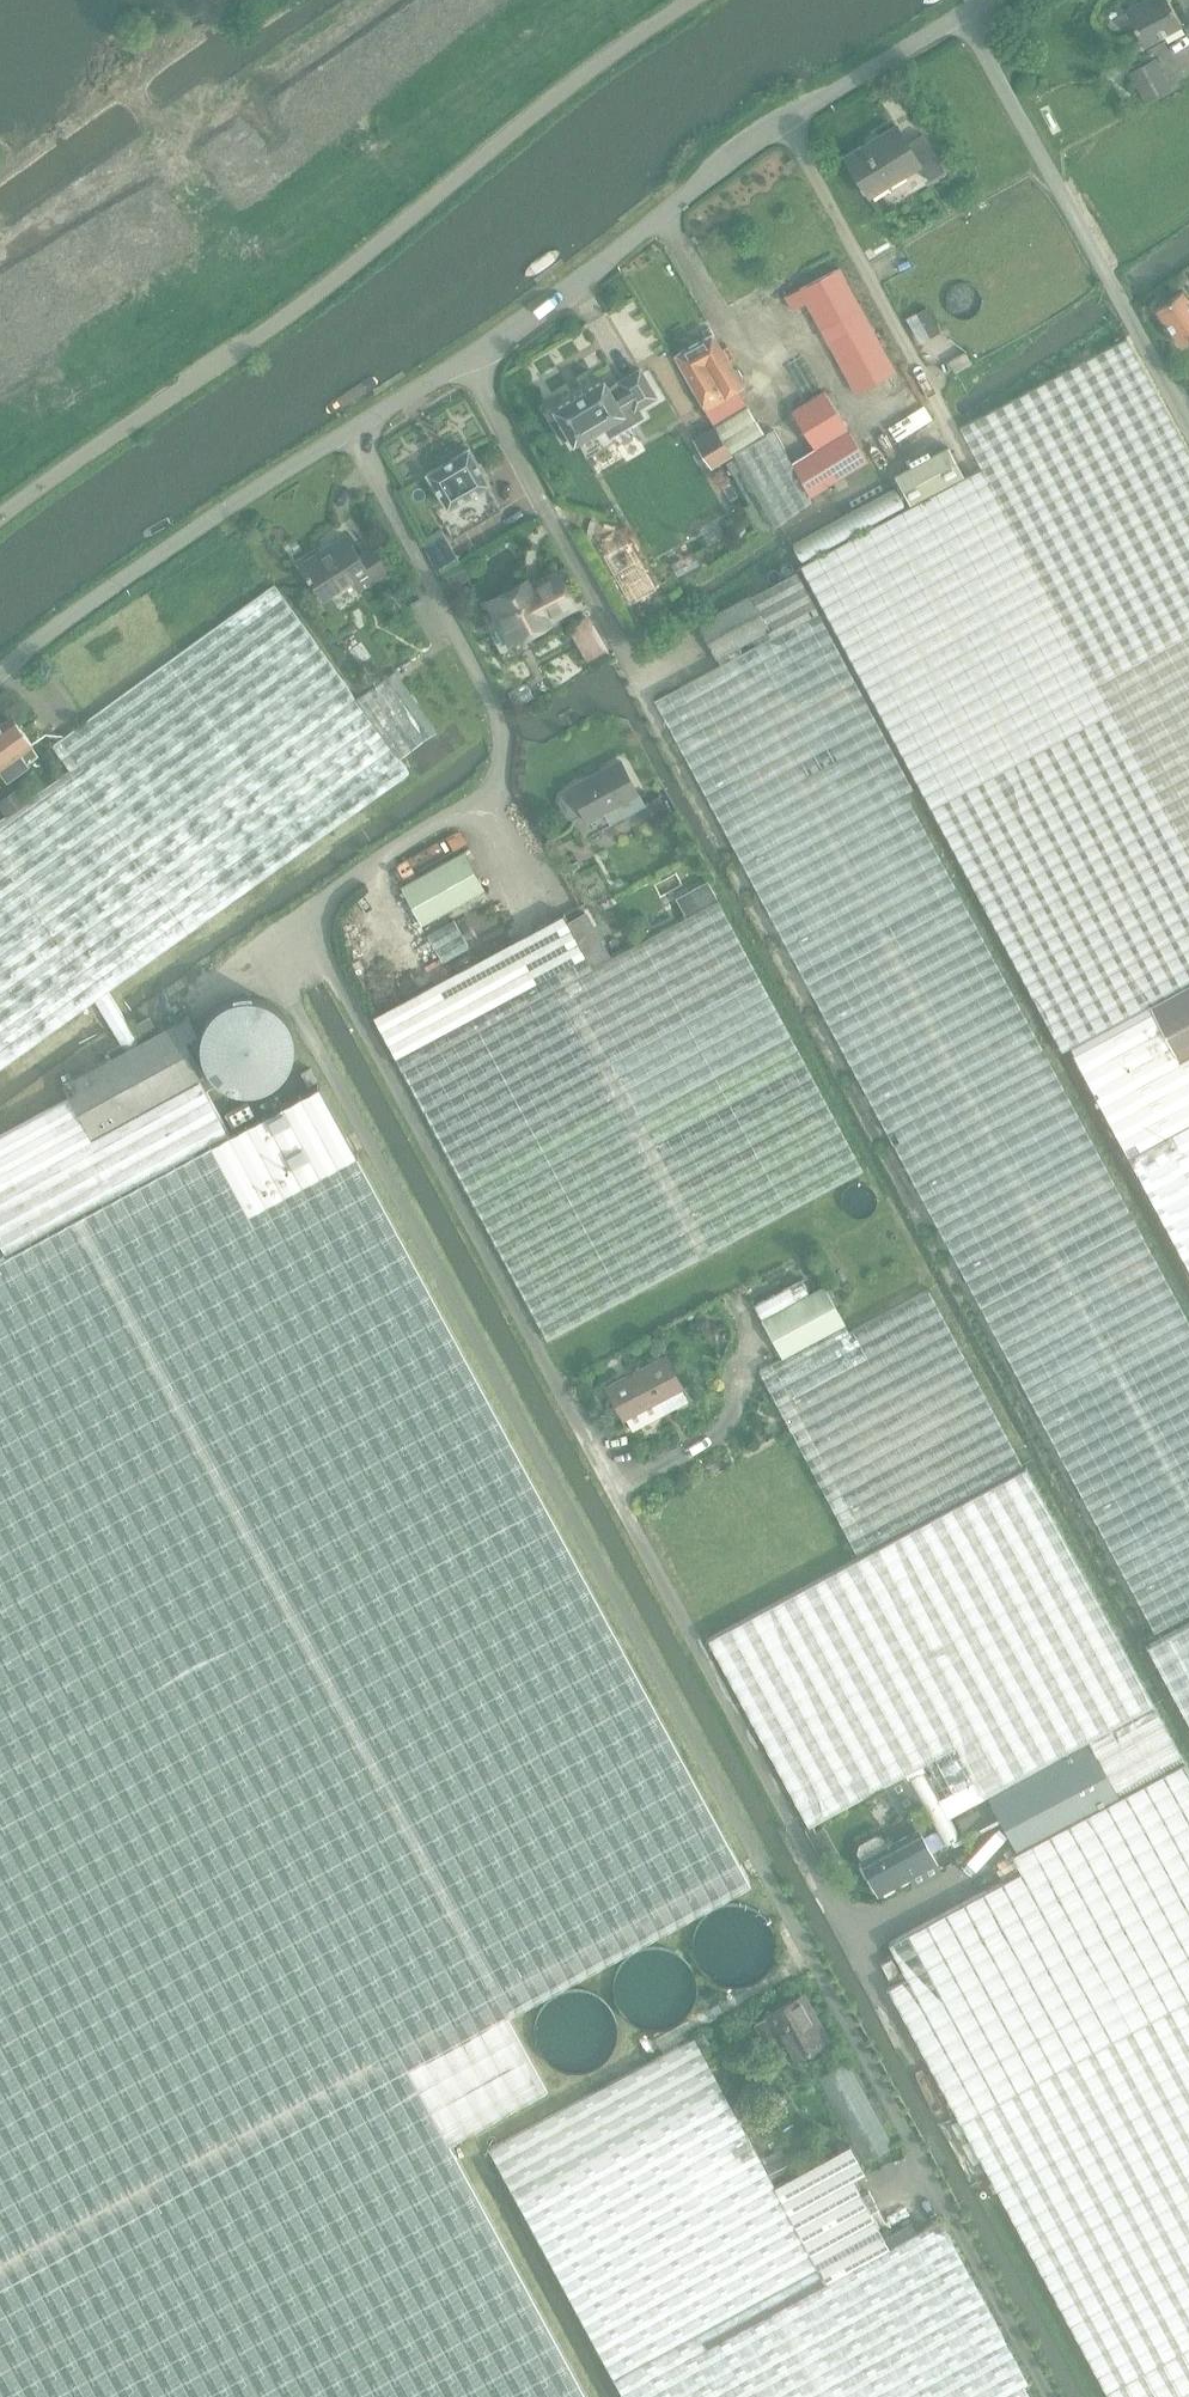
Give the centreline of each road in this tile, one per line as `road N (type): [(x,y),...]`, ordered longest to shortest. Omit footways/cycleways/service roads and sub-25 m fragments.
road 1 (unclassified): [(766,1878),(264,948),(305,918)]
road 2 (unclassified): [(305,918),(789,1819)]
road 3 (unclassified): [(696,0),(529,120),(339,278),(0,522)]
road 4 (residential): [(356,432),(481,355),(784,115),(964,15)]
road 5 (unclassified): [(305,918),(485,790),(508,745),(356,432)]
road 6 (residential): [(1047,2396),(766,1878)]
road 7 (unclassified): [(1188,429),(964,15)]
road 8 (residential): [(0,674),(72,617),(356,432)]

